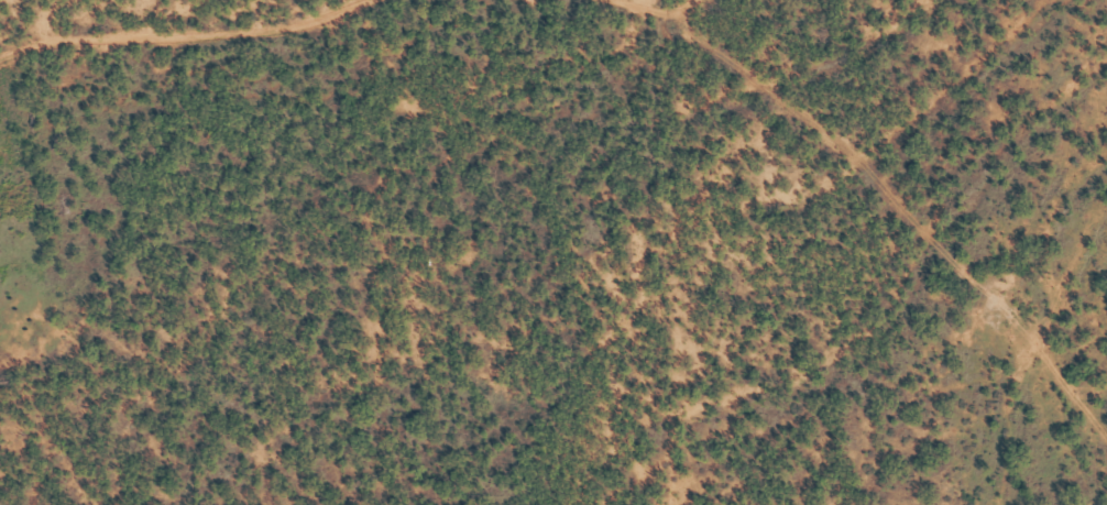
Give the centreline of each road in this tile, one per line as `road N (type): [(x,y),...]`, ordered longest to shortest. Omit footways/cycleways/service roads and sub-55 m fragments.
road 1 (residential): [(482,0),(638,504)]
road 2 (residential): [(1055,366),(1106,486)]

